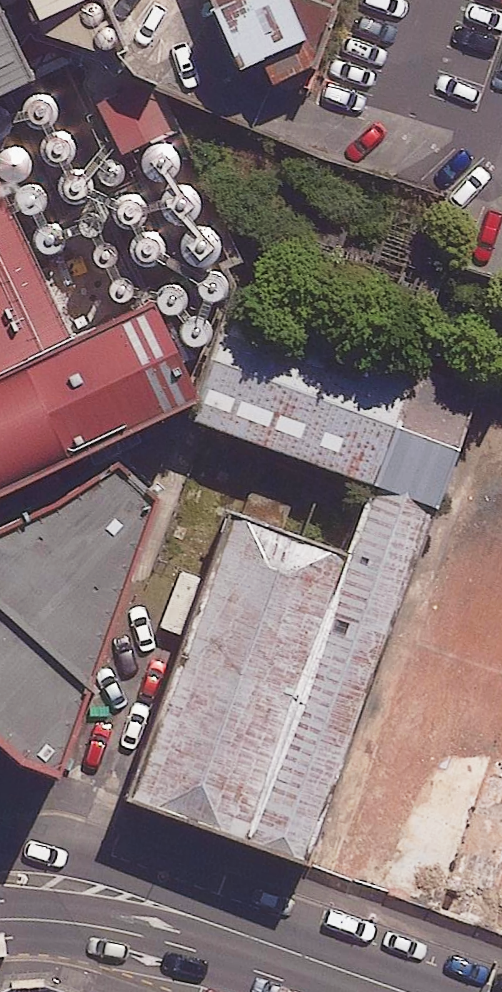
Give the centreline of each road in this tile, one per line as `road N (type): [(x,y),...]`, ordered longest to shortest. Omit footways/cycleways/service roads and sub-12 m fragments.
road 1 (tertiary): [(179,911),(395,991)]
road 2 (tertiary): [(0,833),(179,911)]
road 3 (tertiary): [(0,886),(179,911)]

